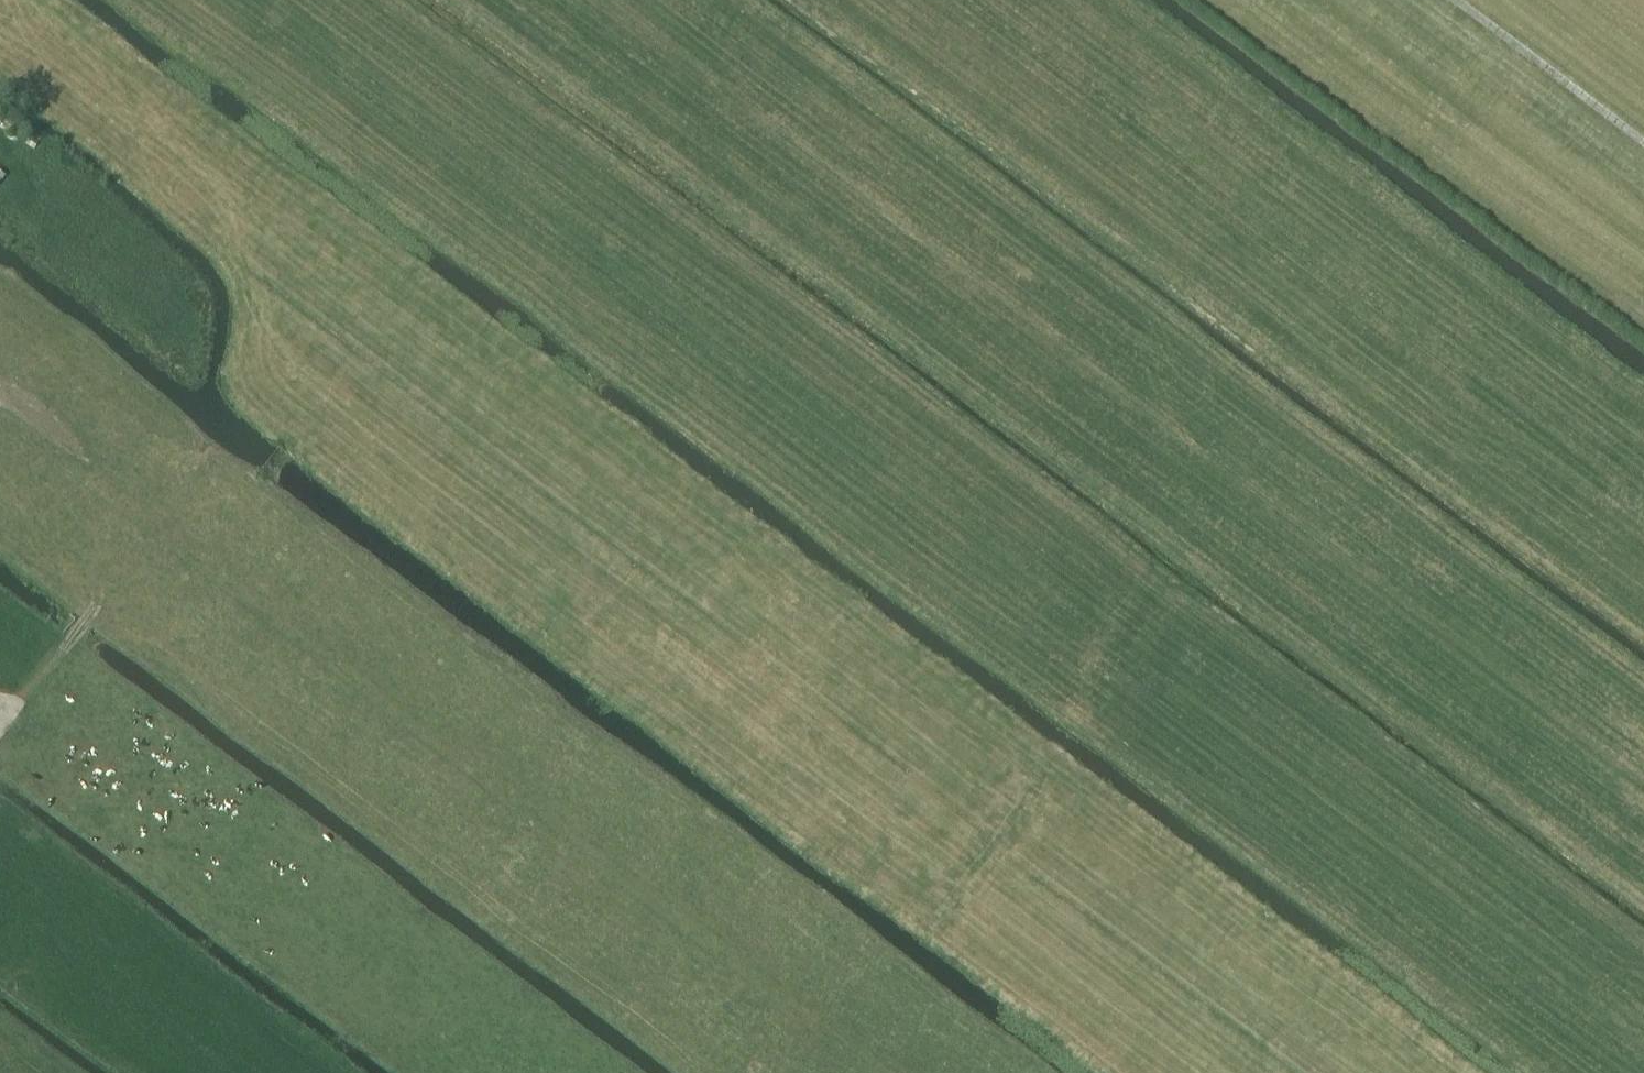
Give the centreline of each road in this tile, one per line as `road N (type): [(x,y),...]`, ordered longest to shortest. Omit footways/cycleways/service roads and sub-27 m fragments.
road 1 (track): [(1455,0),(1643,145)]

